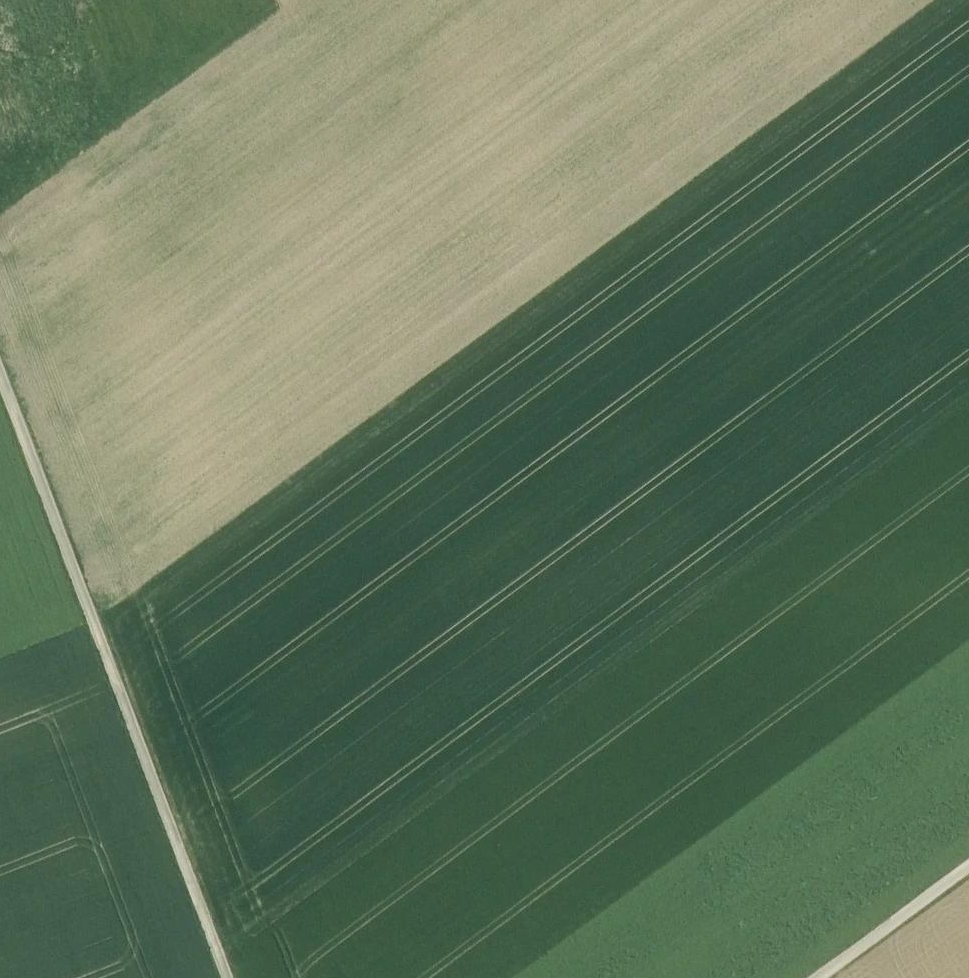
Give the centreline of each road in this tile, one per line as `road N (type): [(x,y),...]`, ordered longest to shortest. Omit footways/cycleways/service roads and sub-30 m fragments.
road 1 (track): [(227,977),(0,374)]
road 2 (track): [(968,866),(817,977)]

